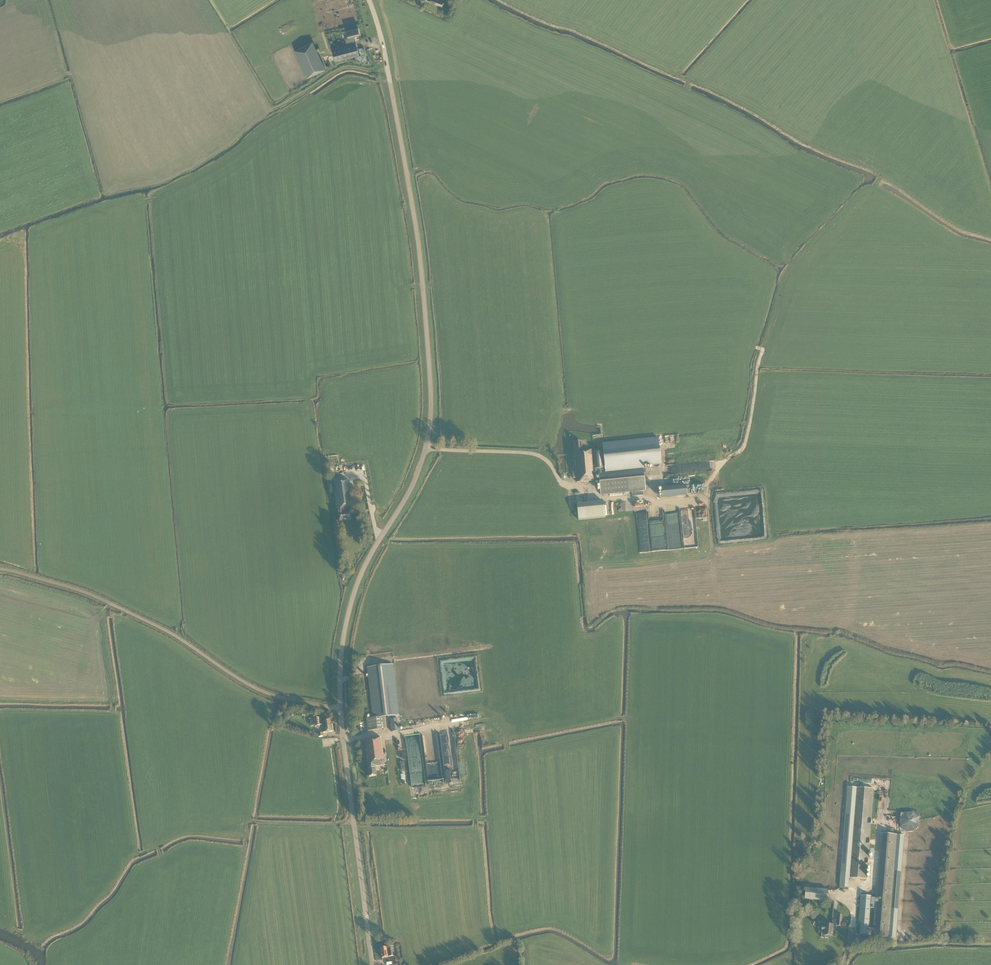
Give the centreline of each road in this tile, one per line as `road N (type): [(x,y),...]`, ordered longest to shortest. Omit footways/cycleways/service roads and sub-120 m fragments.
road 1 (tertiary): [(341,709),(342,647),(355,592),(415,480),(432,403),(419,246),(369,0)]
road 2 (unclassified): [(341,709),(268,694),(101,599),(0,569)]
road 3 (tertiary): [(373,964),(341,709)]

